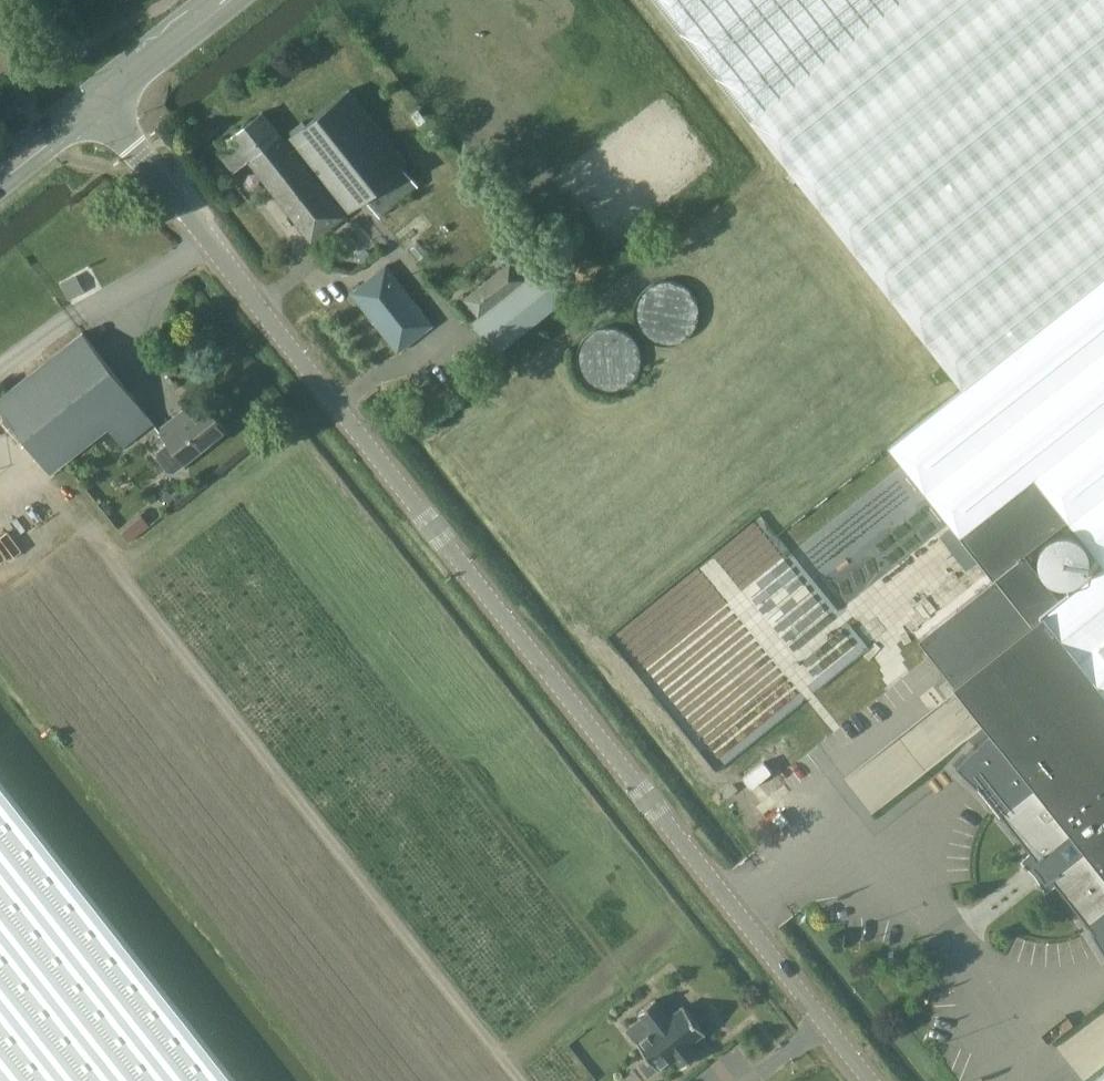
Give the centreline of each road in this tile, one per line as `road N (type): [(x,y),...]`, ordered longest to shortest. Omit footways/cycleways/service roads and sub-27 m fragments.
road 1 (tertiary): [(870,1080),(104,109)]
road 2 (secondary): [(104,109),(242,0)]
road 3 (secondary): [(200,0),(87,89)]
road 4 (secondary): [(0,191),(104,109)]

